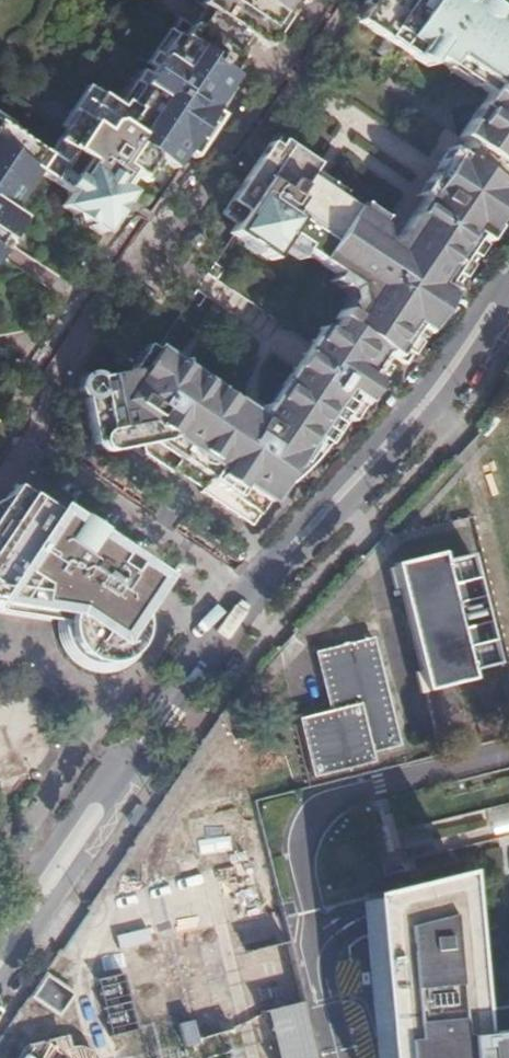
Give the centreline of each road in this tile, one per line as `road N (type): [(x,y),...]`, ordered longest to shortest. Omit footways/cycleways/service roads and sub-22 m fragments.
road 1 (residential): [(336,0),(166,251),(115,270),(35,392),(34,440),(253,583)]
road 2 (residential): [(43,916),(124,797),(143,739)]
road 3 (residential): [(143,739),(27,908)]
road 4 (residential): [(240,600),(143,739)]
road 5 (residential): [(508,277),(420,405)]
road 6 (residential): [(420,405),(328,503)]

